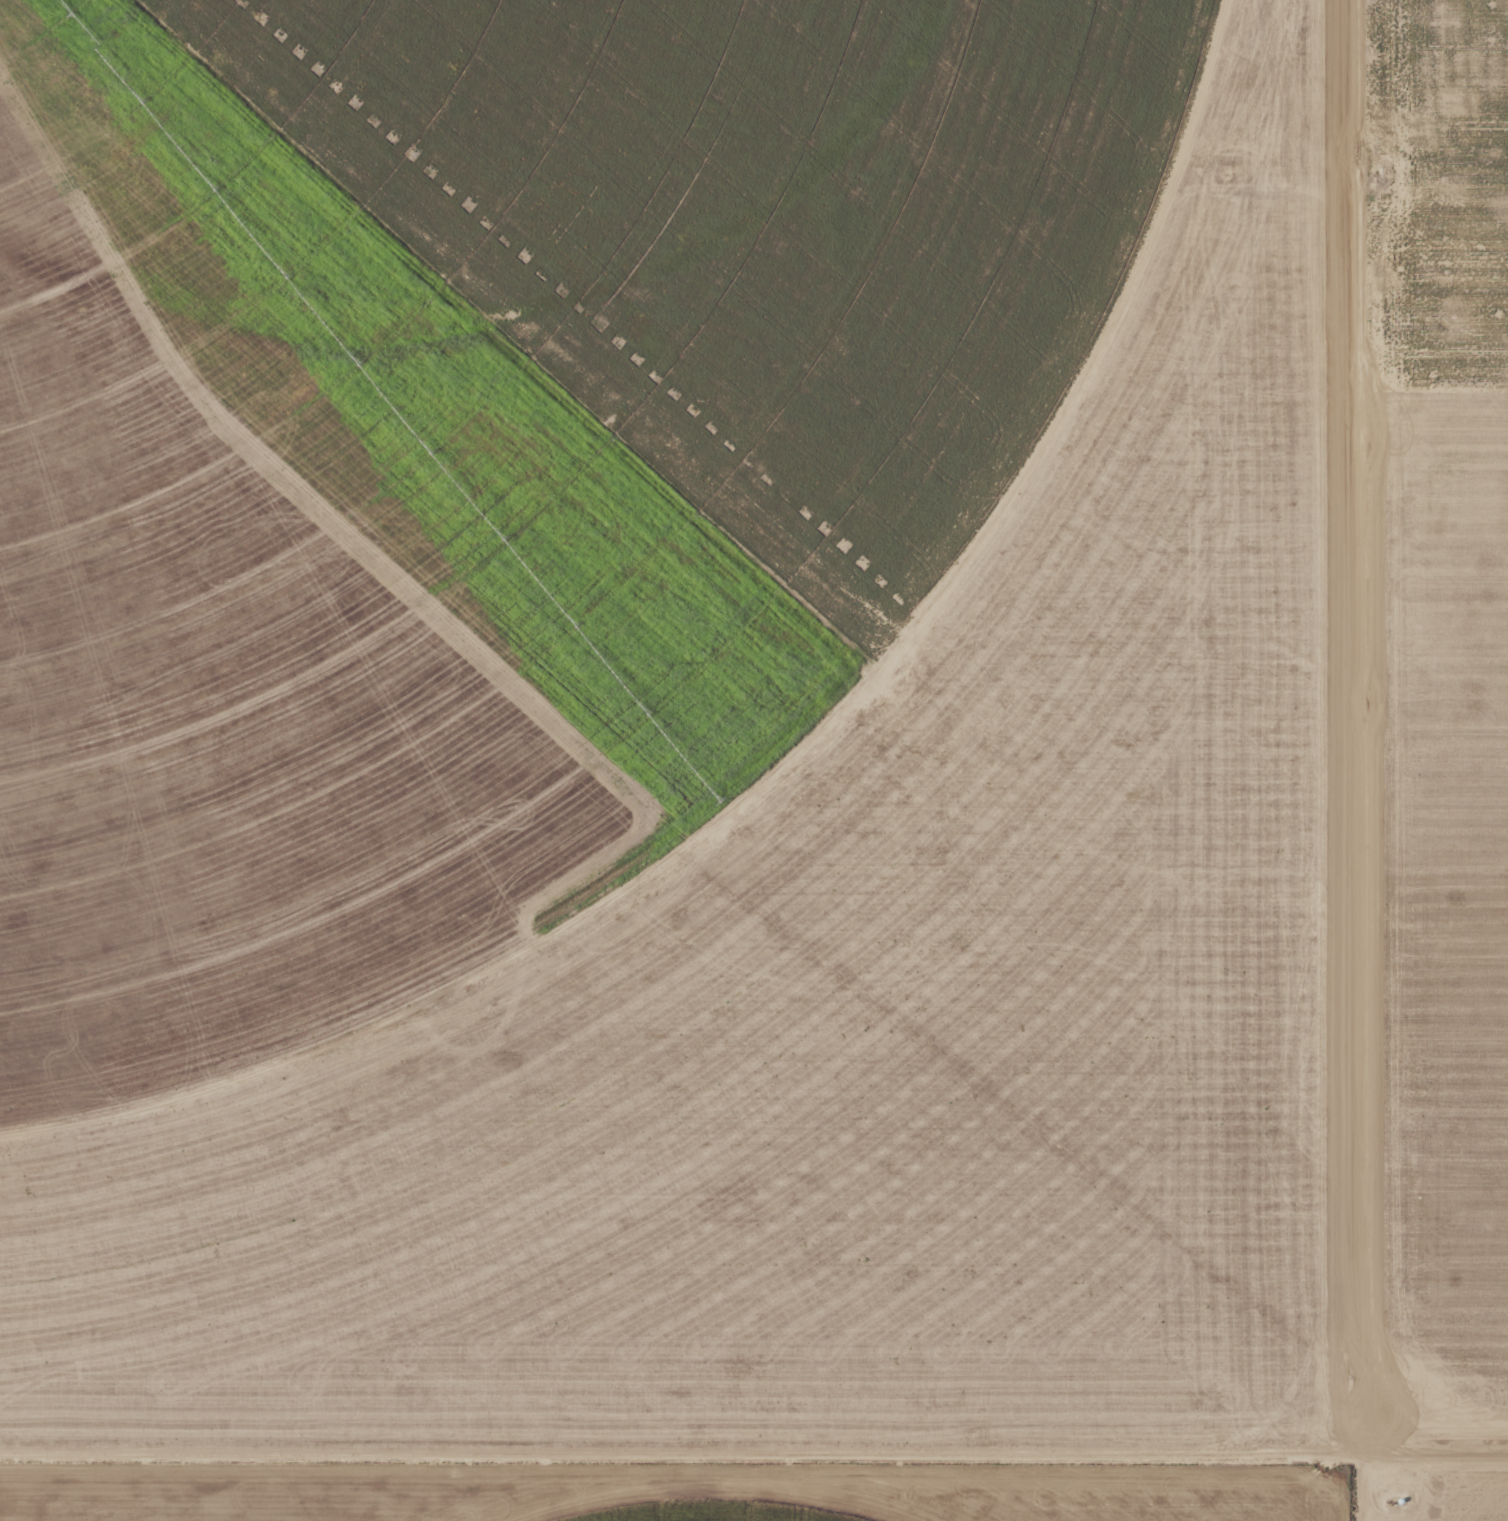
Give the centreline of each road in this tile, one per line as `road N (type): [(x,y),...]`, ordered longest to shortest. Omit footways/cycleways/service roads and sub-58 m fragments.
road 1 (residential): [(1366,0),(1352,1088),(1363,1520)]
road 2 (residential): [(1363,1490),(0,1514)]

